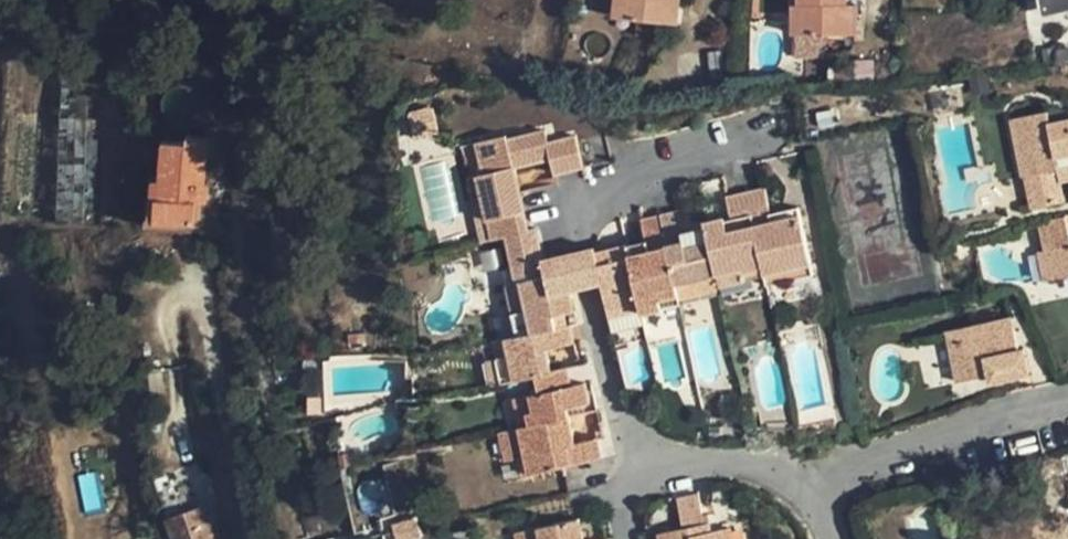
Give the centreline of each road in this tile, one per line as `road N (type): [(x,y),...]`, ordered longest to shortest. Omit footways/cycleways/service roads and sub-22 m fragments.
road 1 (residential): [(623,472),(575,233),(589,201),(620,179),(783,125)]
road 2 (track): [(249,538),(198,304),(182,298),(164,309),(168,360)]
road 3 (residential): [(807,497),(1067,404)]
road 4 (residential): [(807,497),(780,463),(729,458),(623,472)]

